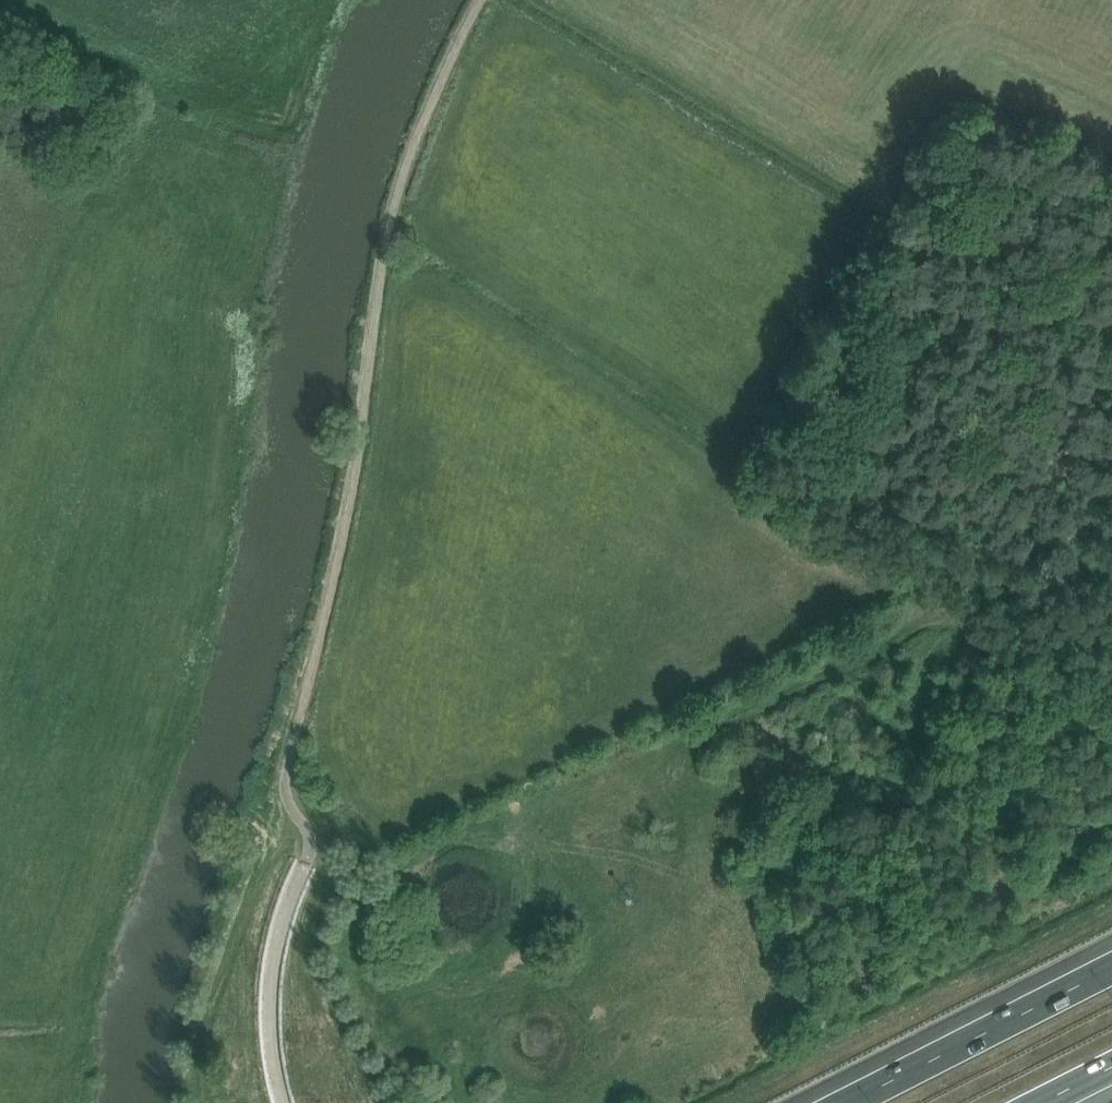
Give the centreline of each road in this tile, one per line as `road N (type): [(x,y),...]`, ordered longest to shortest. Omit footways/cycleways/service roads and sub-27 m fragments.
road 1 (motorway): [(1111,972),(853,1102)]

